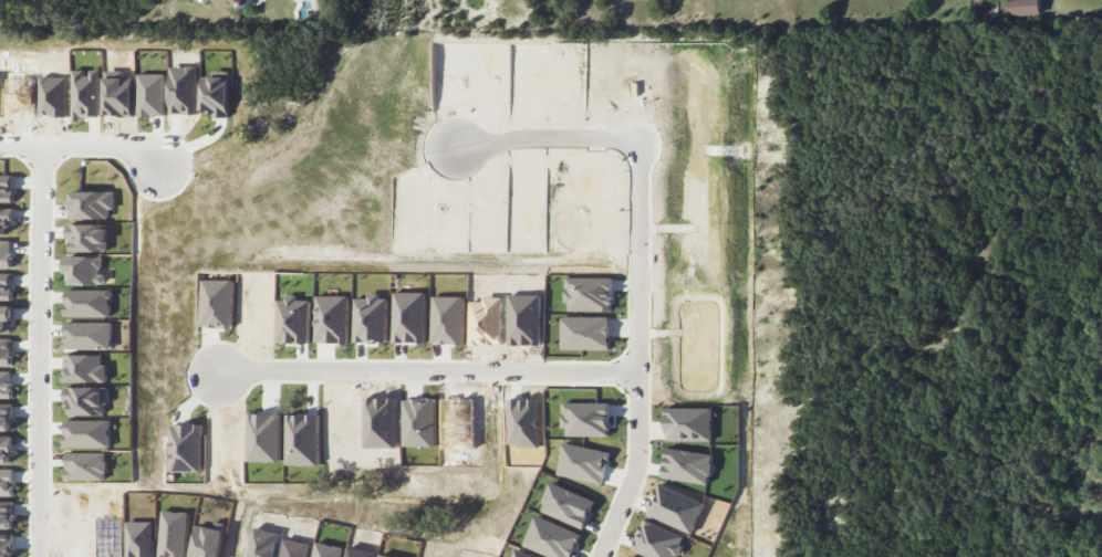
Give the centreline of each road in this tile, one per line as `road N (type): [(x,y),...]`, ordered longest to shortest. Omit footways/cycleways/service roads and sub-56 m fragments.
road 1 (residential): [(611,556),(646,477),(644,157),(620,146),(471,148)]
road 2 (residential): [(229,378),(646,376)]
road 3 (residential): [(45,145),(49,556)]
road 4 (residential): [(0,146),(139,144),(165,159)]

